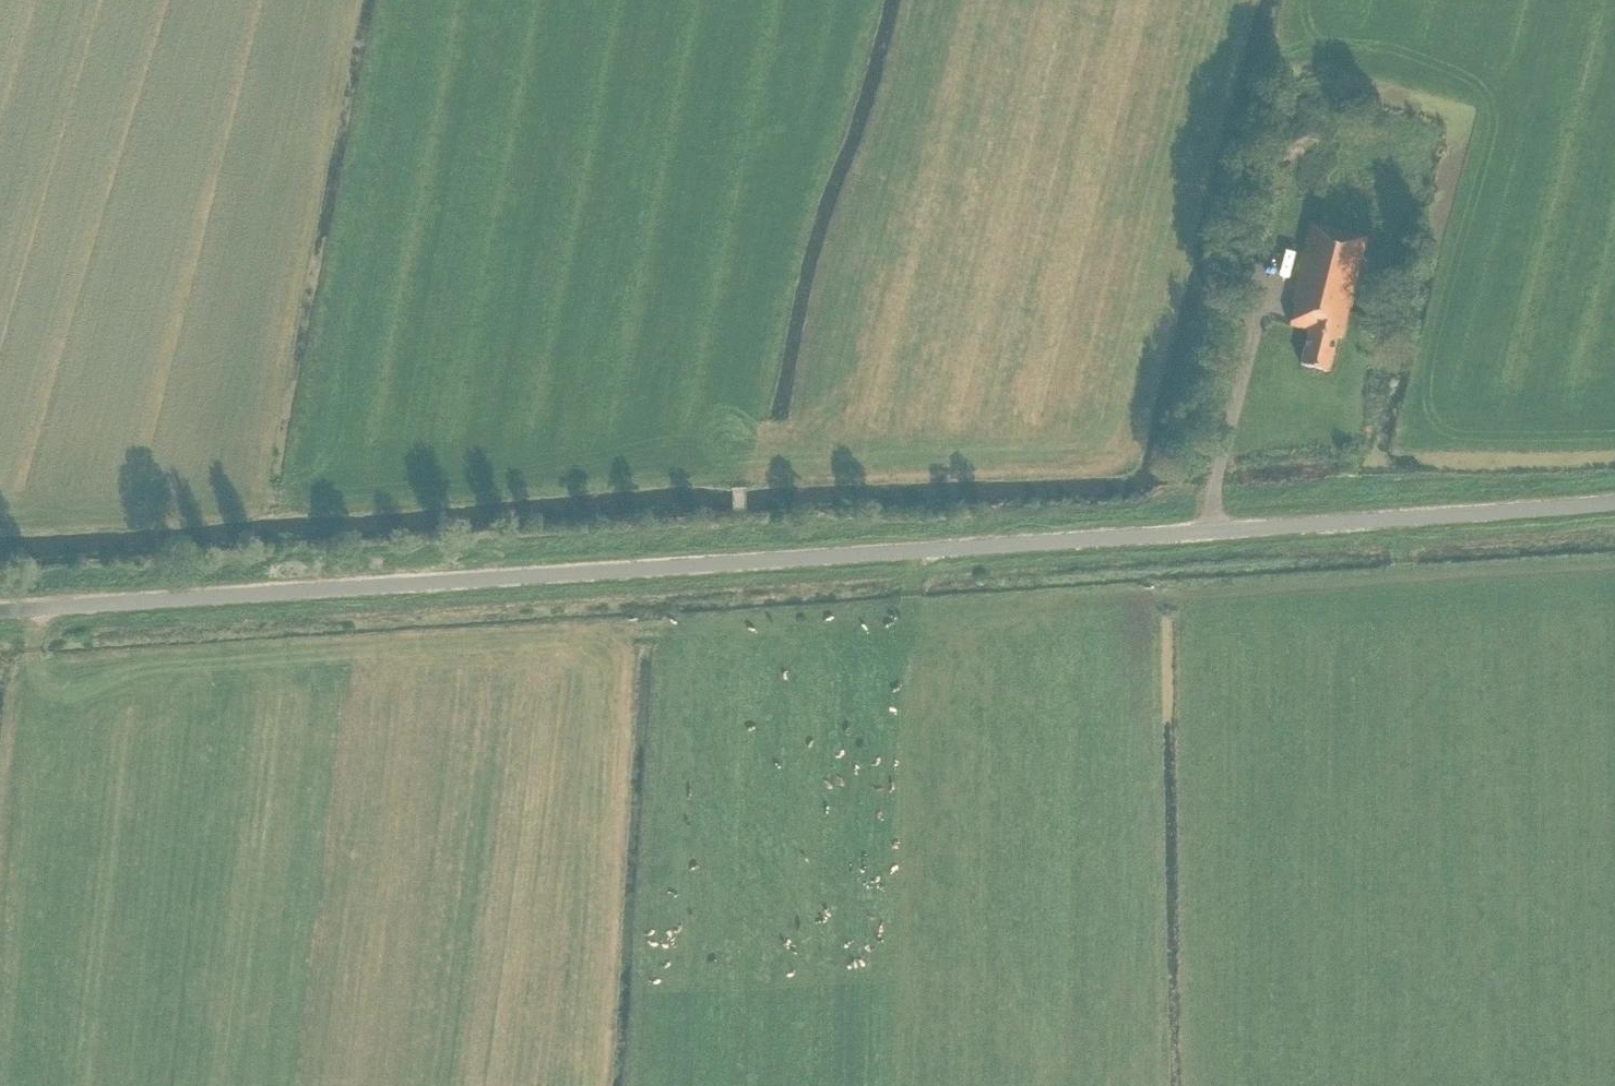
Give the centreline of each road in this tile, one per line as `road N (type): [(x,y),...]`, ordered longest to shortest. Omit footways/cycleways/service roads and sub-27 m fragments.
road 1 (tertiary): [(1614,504),(0,612)]

